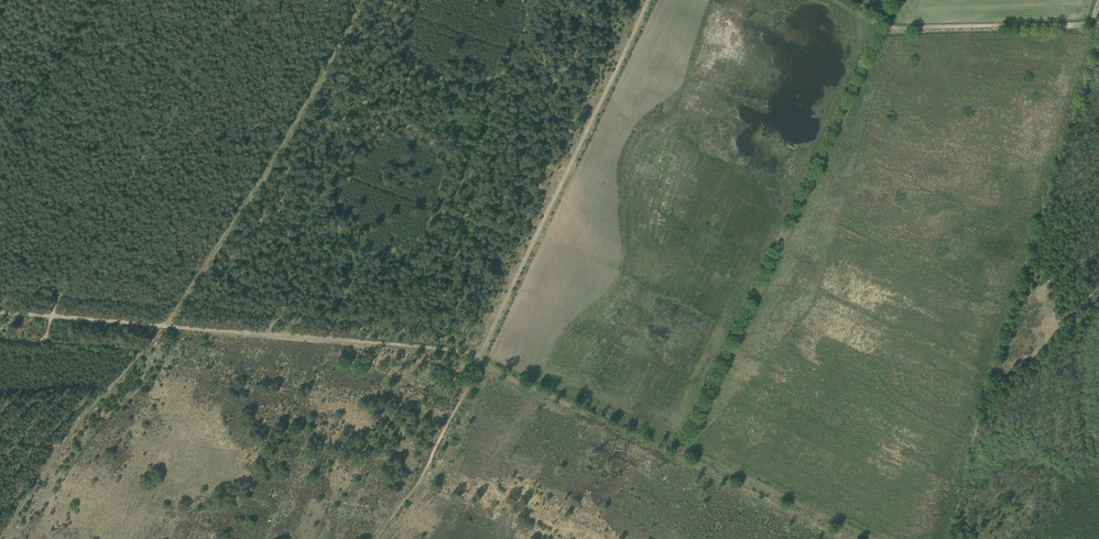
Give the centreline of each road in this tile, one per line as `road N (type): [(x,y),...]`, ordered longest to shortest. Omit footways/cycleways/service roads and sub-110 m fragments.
road 1 (track): [(887,27),(678,453)]
road 2 (track): [(649,0),(479,359)]
road 3 (track): [(362,0),(280,152),(163,326)]
road 4 (track): [(479,359),(163,326)]
road 5 (track): [(1098,0),(1088,24),(887,27)]
road 6 (track): [(678,453),(479,359)]
road 7 (track): [(163,326),(55,447),(0,436)]
road 8 (track): [(479,359),(424,476),(376,538)]
road 9 (track): [(163,326),(0,313)]

